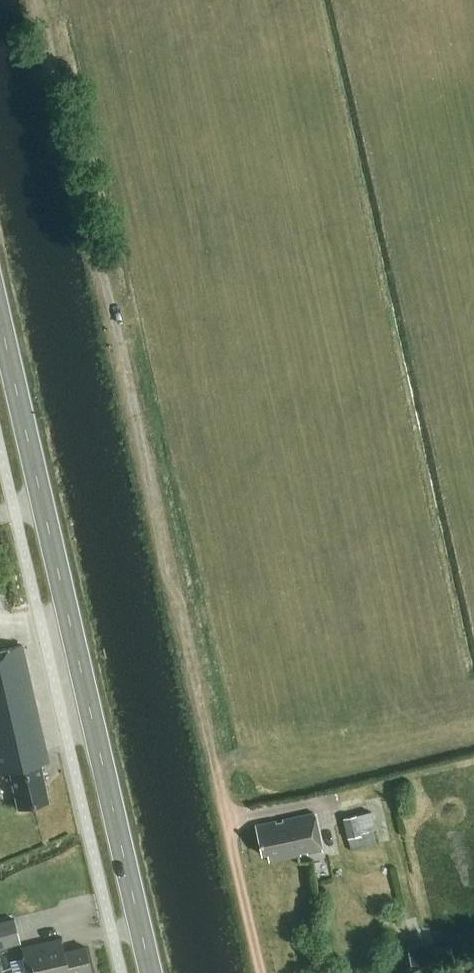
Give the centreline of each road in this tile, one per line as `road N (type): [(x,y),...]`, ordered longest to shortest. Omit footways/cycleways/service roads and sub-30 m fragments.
road 1 (track): [(260,972),(39,0)]
road 2 (primary): [(151,972),(0,318)]

